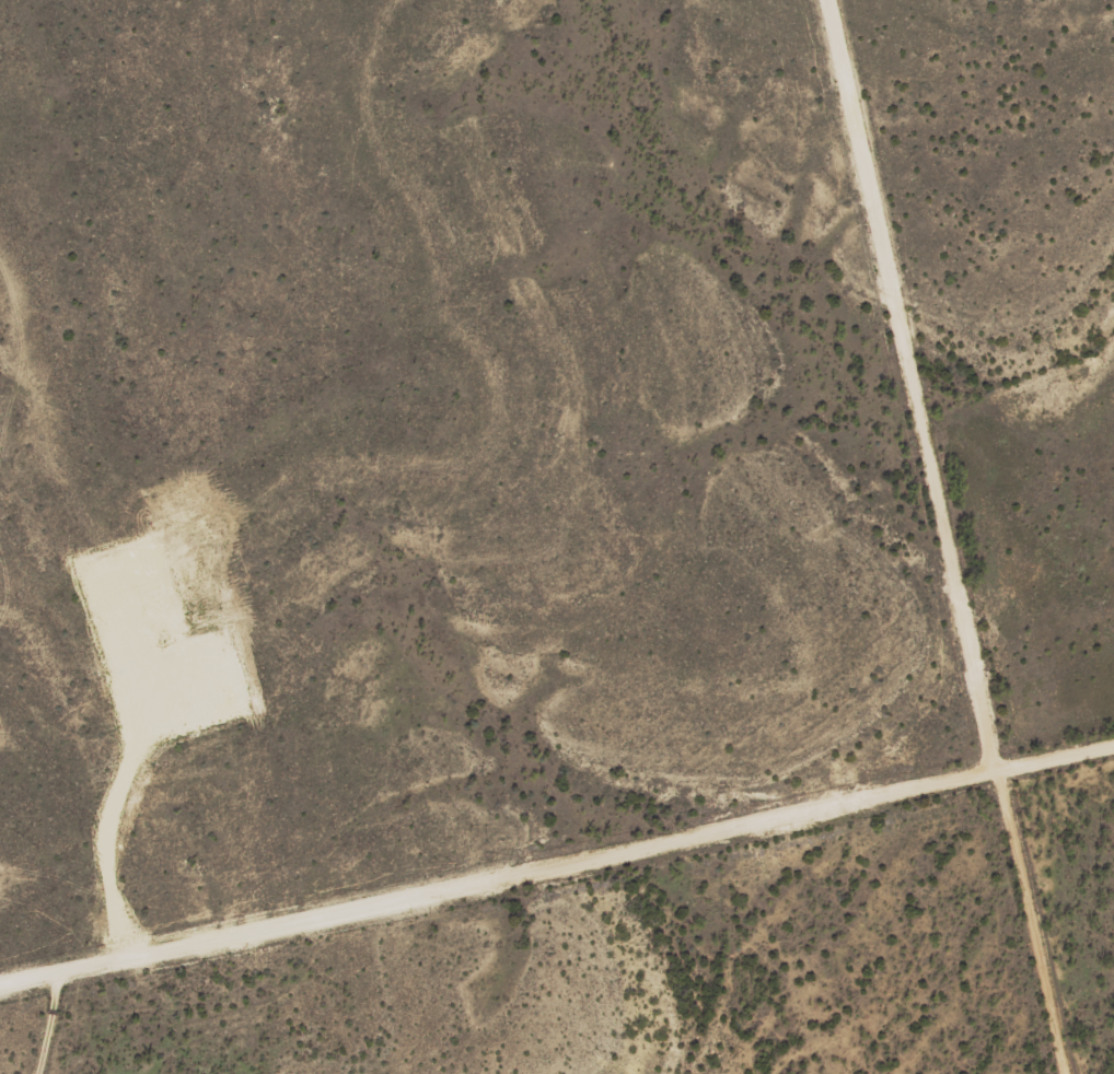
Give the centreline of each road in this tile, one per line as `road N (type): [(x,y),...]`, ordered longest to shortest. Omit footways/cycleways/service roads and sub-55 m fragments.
road 1 (residential): [(0,984),(1113,745)]
road 2 (residential): [(995,771),(827,0)]
road 3 (residential): [(1063,1073),(995,771)]

